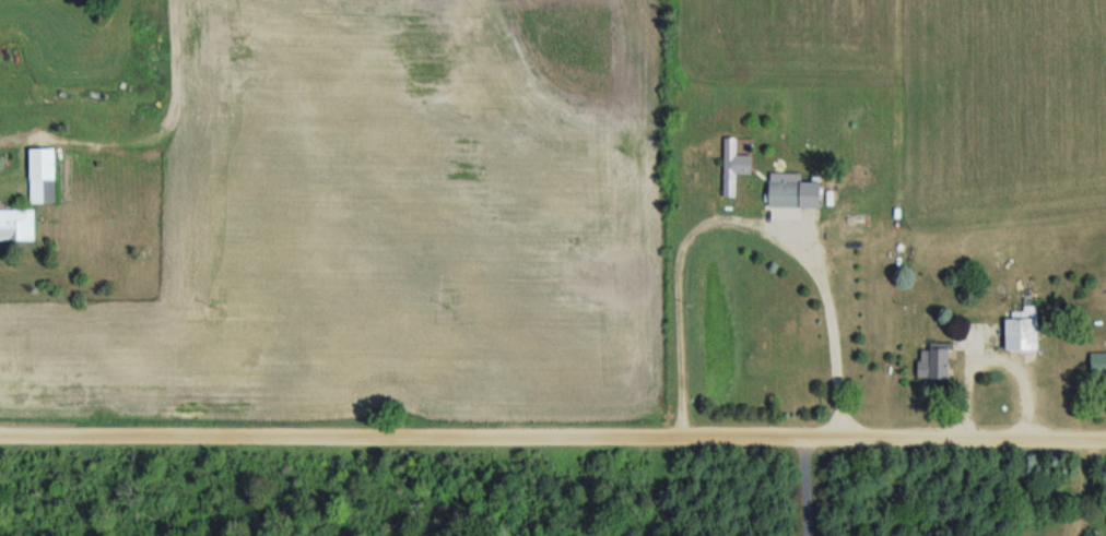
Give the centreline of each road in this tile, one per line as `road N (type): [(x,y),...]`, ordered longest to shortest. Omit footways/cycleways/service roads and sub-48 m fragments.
road 1 (residential): [(1105,431),(0,434)]
road 2 (track): [(0,144),(142,145),(165,106),(164,0)]

